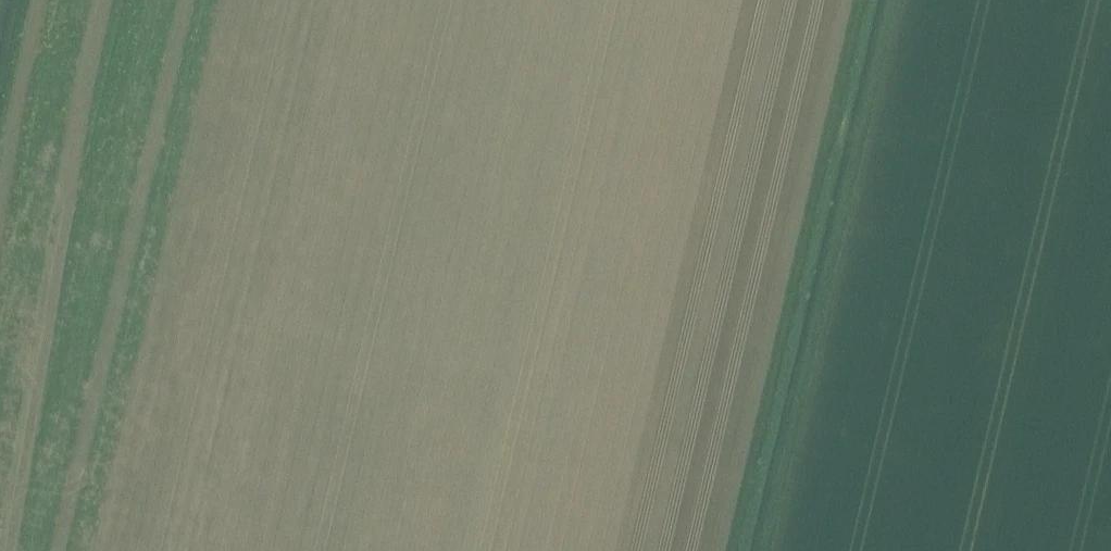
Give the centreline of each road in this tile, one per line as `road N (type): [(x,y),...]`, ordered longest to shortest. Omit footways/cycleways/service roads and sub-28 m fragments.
road 1 (track): [(894,0),(765,550)]
road 2 (track): [(0,131),(24,0)]

